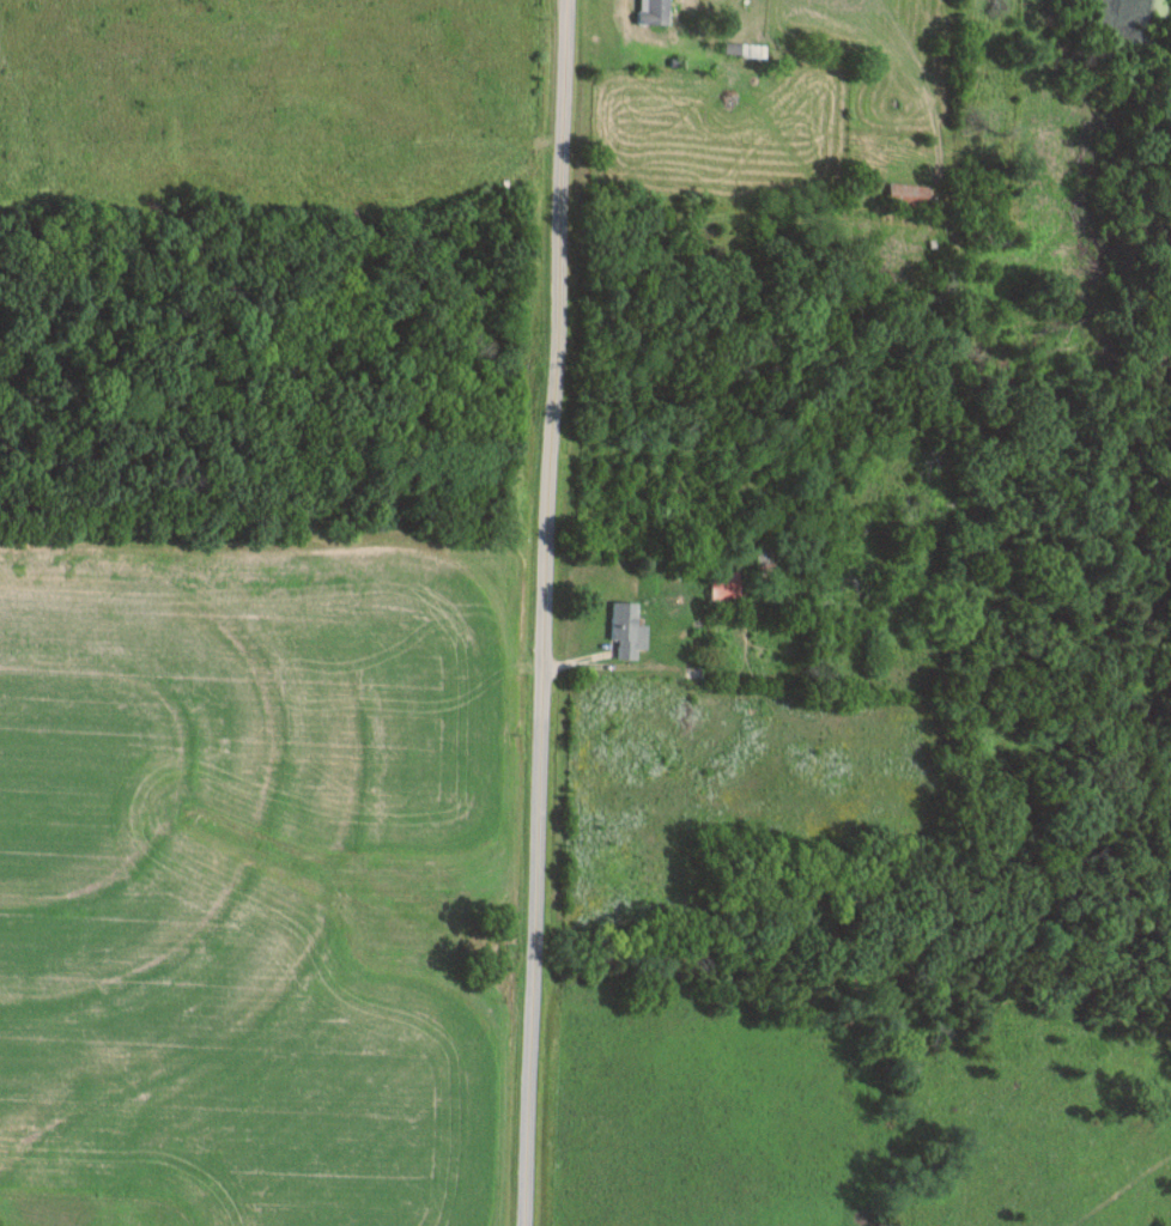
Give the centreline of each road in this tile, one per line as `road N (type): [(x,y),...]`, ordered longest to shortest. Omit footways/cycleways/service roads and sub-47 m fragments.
road 1 (tertiary): [(520,1225),(566,0)]

